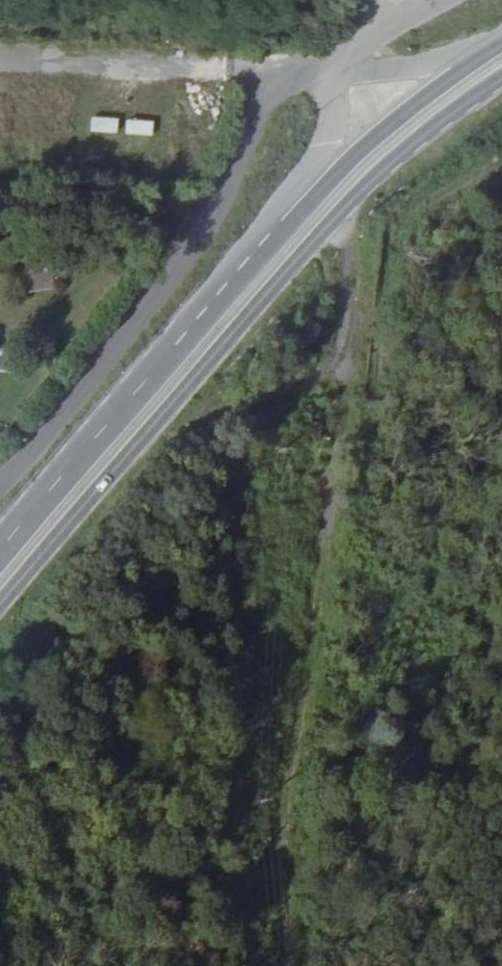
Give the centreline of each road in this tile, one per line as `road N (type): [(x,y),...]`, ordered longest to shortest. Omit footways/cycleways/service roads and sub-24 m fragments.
road 1 (track): [(294,965),(283,801),(326,531),(345,336)]
road 2 (unclassified): [(332,74),(280,67),(224,207),(41,442),(0,480)]
road 3 (secondary): [(323,180),(0,548)]
road 4 (unclassified): [(135,429),(264,407),(315,382),(345,336),(360,187)]
road 5 (secondary): [(135,429),(261,280),(360,187)]
road 6 (track): [(0,60),(280,67)]
road 7 (secondary): [(0,588),(135,429)]
road 8 (secondary): [(477,59),(323,180)]
road 9 (secondary): [(360,187),(501,82)]
road 10 (unclassified): [(477,59),(332,74)]
road 11 (unclassified): [(432,0),(332,74)]

